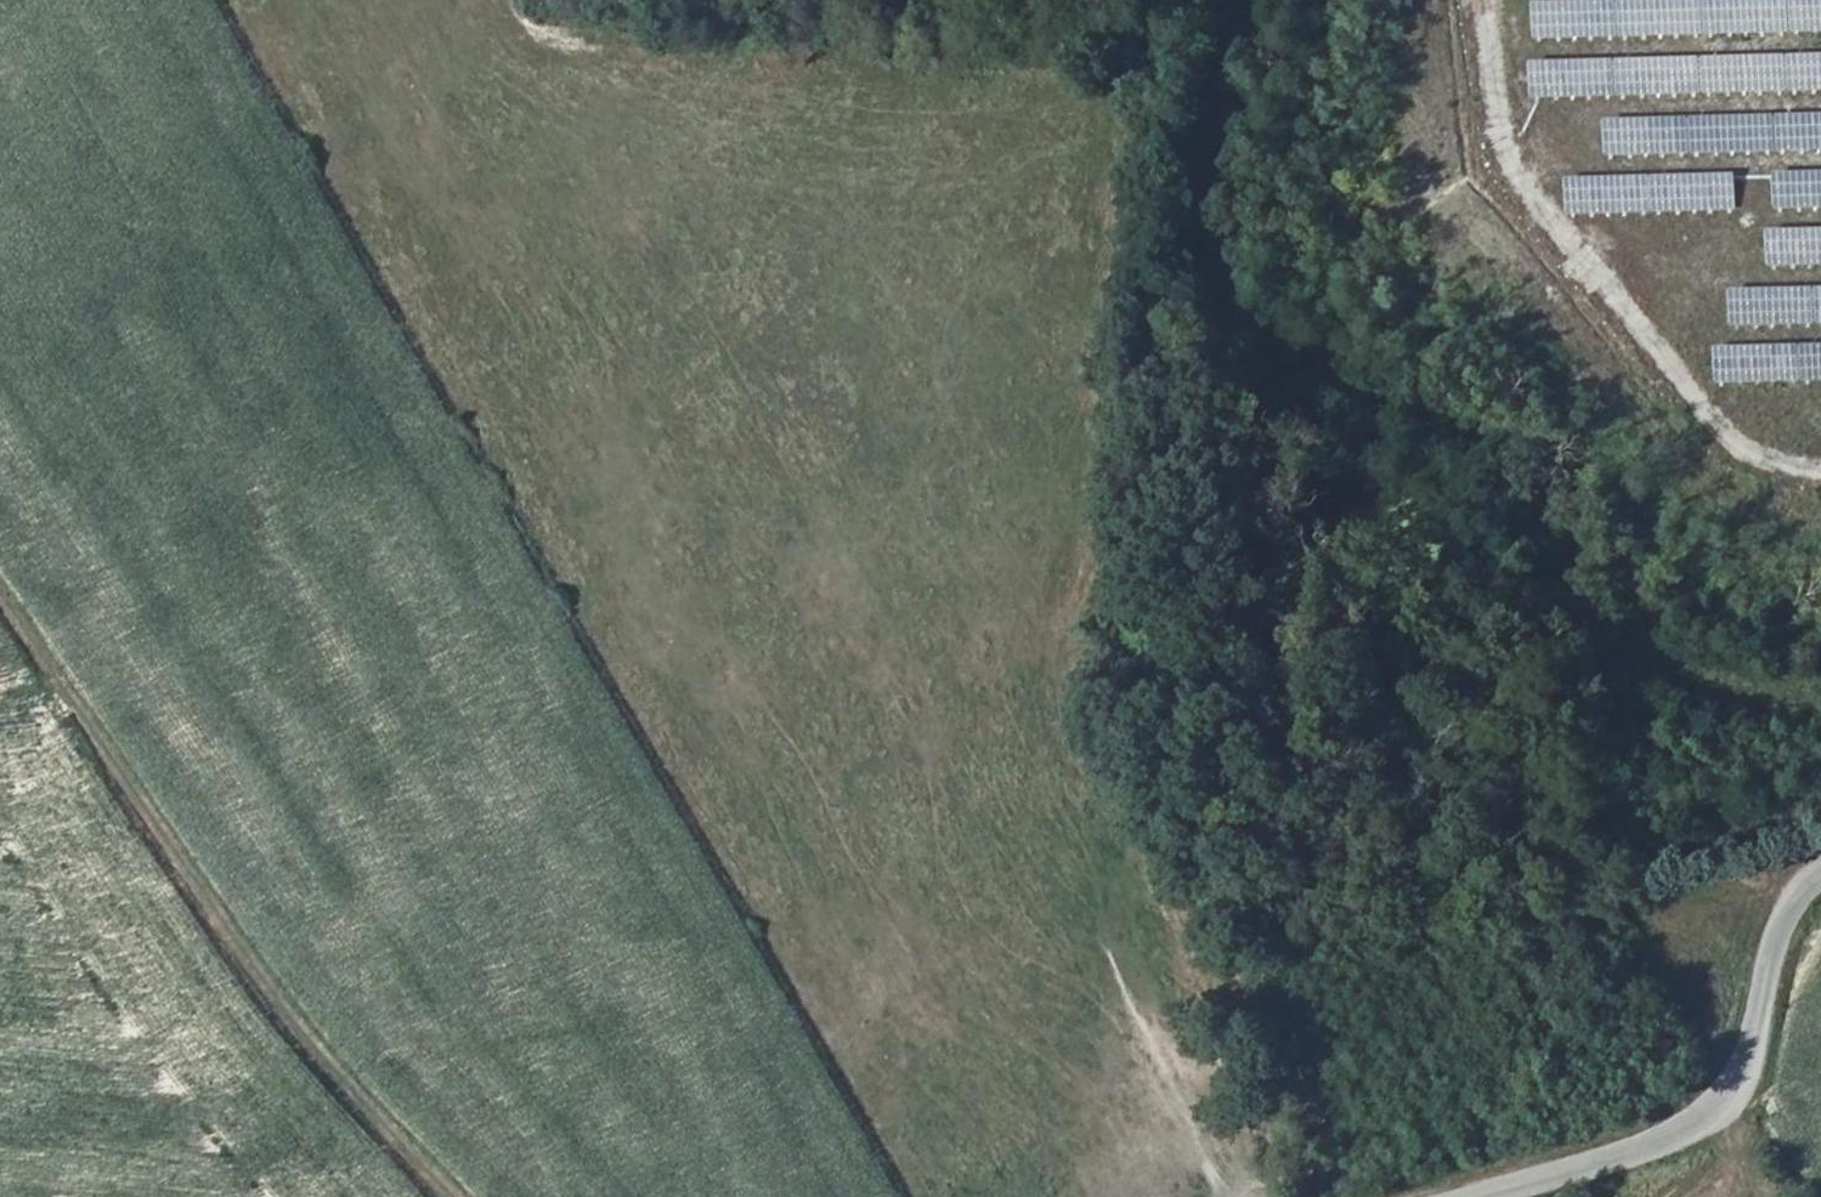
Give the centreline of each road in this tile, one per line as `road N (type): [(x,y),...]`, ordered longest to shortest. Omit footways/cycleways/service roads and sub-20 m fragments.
road 1 (residential): [(1474,1196),(1682,1136),(1735,1095),(1755,1055),(1784,914),(1820,877)]

